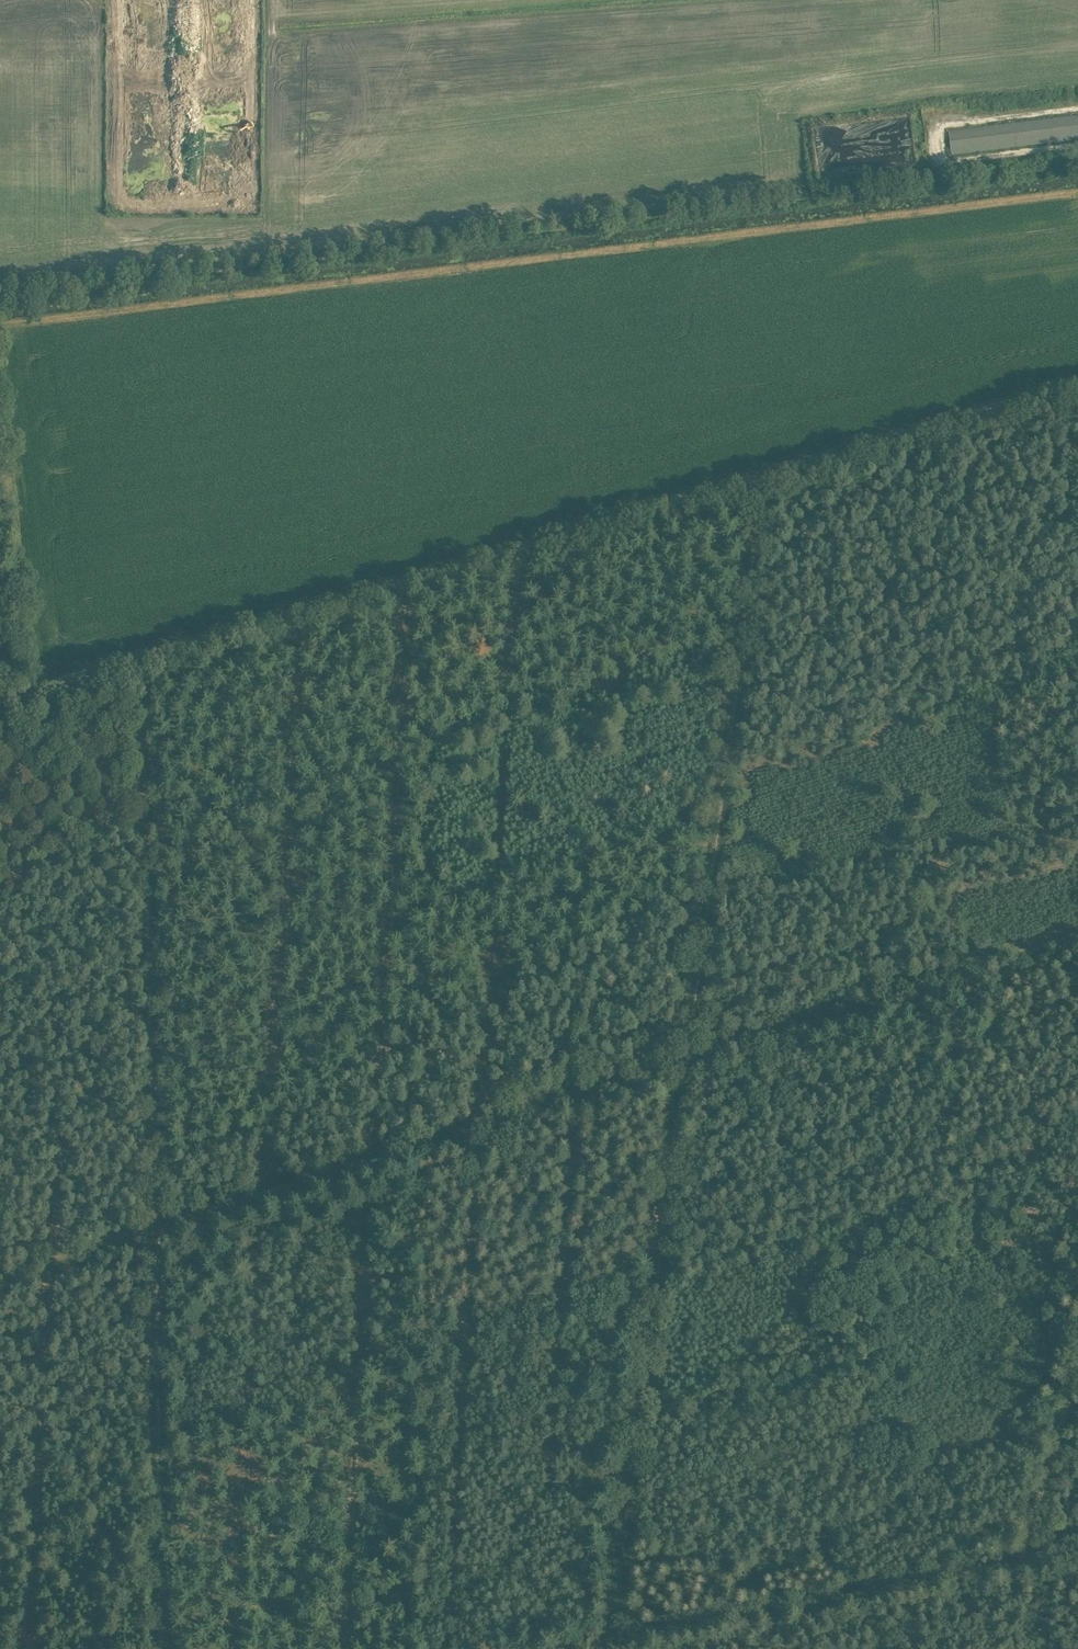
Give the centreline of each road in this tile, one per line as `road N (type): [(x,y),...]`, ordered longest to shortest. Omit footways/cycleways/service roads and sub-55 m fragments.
road 1 (track): [(1077,385),(0,700)]
road 2 (track): [(605,1641),(678,1051)]
road 3 (track): [(147,1228),(130,663)]
road 4 (track): [(147,1228),(678,1051)]
road 5 (track): [(678,1051),(751,534)]
road 6 (track): [(605,1641),(1035,1556)]
road 7 (track): [(147,1228),(153,1648)]
road 8 (track): [(678,1051),(1077,927)]
road 9 (track): [(1077,1371),(1032,1526),(1035,1556)]
road 10 (track): [(0,1274),(147,1228)]

